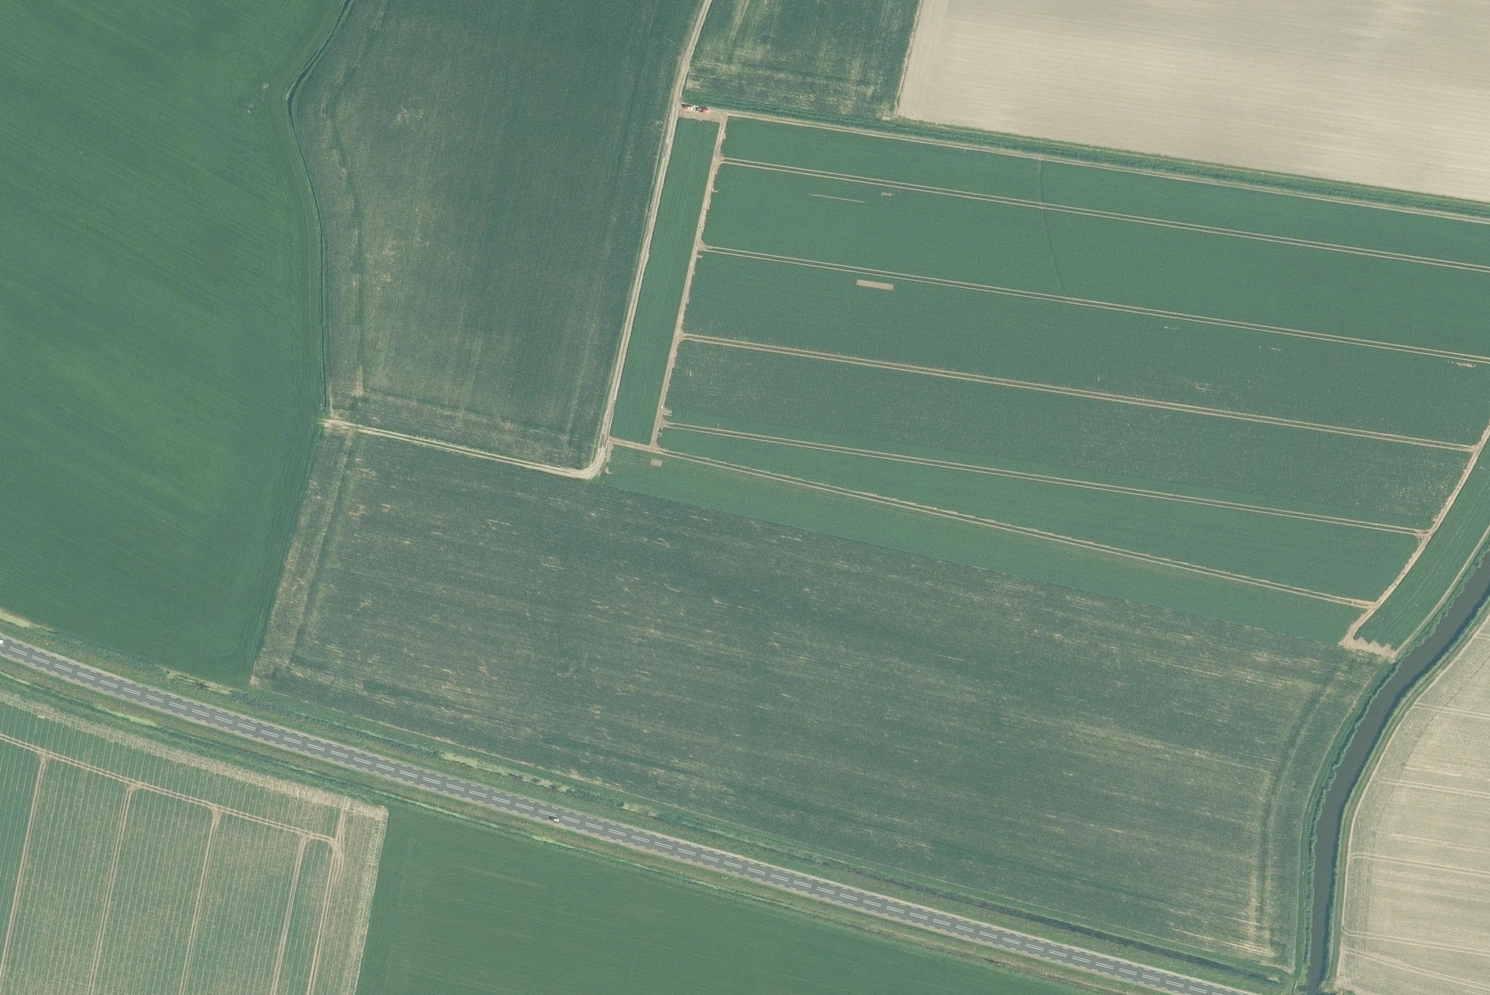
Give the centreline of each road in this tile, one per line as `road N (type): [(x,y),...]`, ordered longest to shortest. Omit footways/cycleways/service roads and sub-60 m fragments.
road 1 (primary): [(1224,994),(455,787),(0,643)]
road 2 (track): [(312,421),(584,475),(597,467),(681,80),(709,0)]

